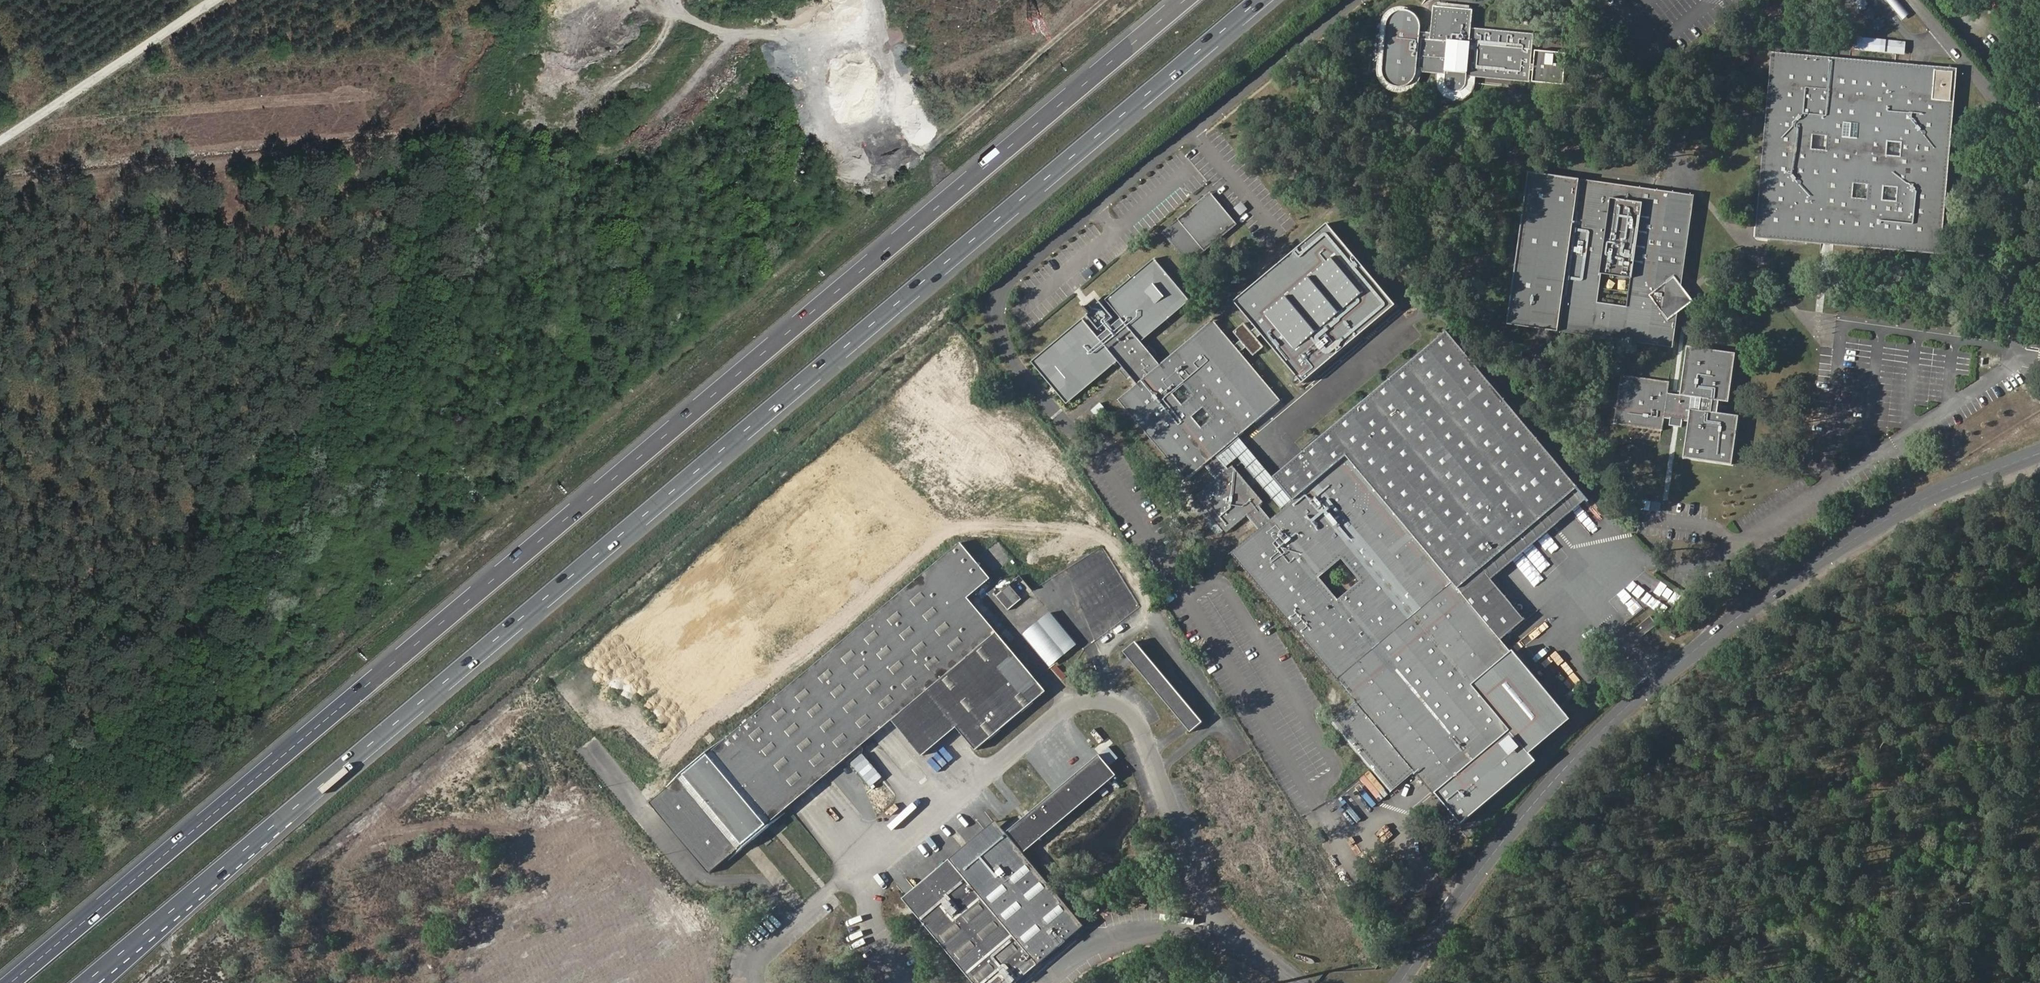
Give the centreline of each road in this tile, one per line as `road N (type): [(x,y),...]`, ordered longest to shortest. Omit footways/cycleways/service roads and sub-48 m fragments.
road 1 (motorway): [(1186,0),(4,982)]
road 2 (motorway): [(283,821),(1262,0)]
road 3 (unclassified): [(2039,454),(1937,494),(1835,552),(1658,686),(1578,756),(1405,982)]
road 4 (track): [(929,130),(909,165),(446,552)]
road 5 (track): [(0,186),(393,150)]
road 6 (unclassified): [(1108,0),(942,132),(924,128),(915,109),(878,0)]
road 7 (track): [(217,0),(0,142)]
road 8 (motorway): [(84,982),(283,821)]
road 9 (motorway): [(98,982),(283,821)]

